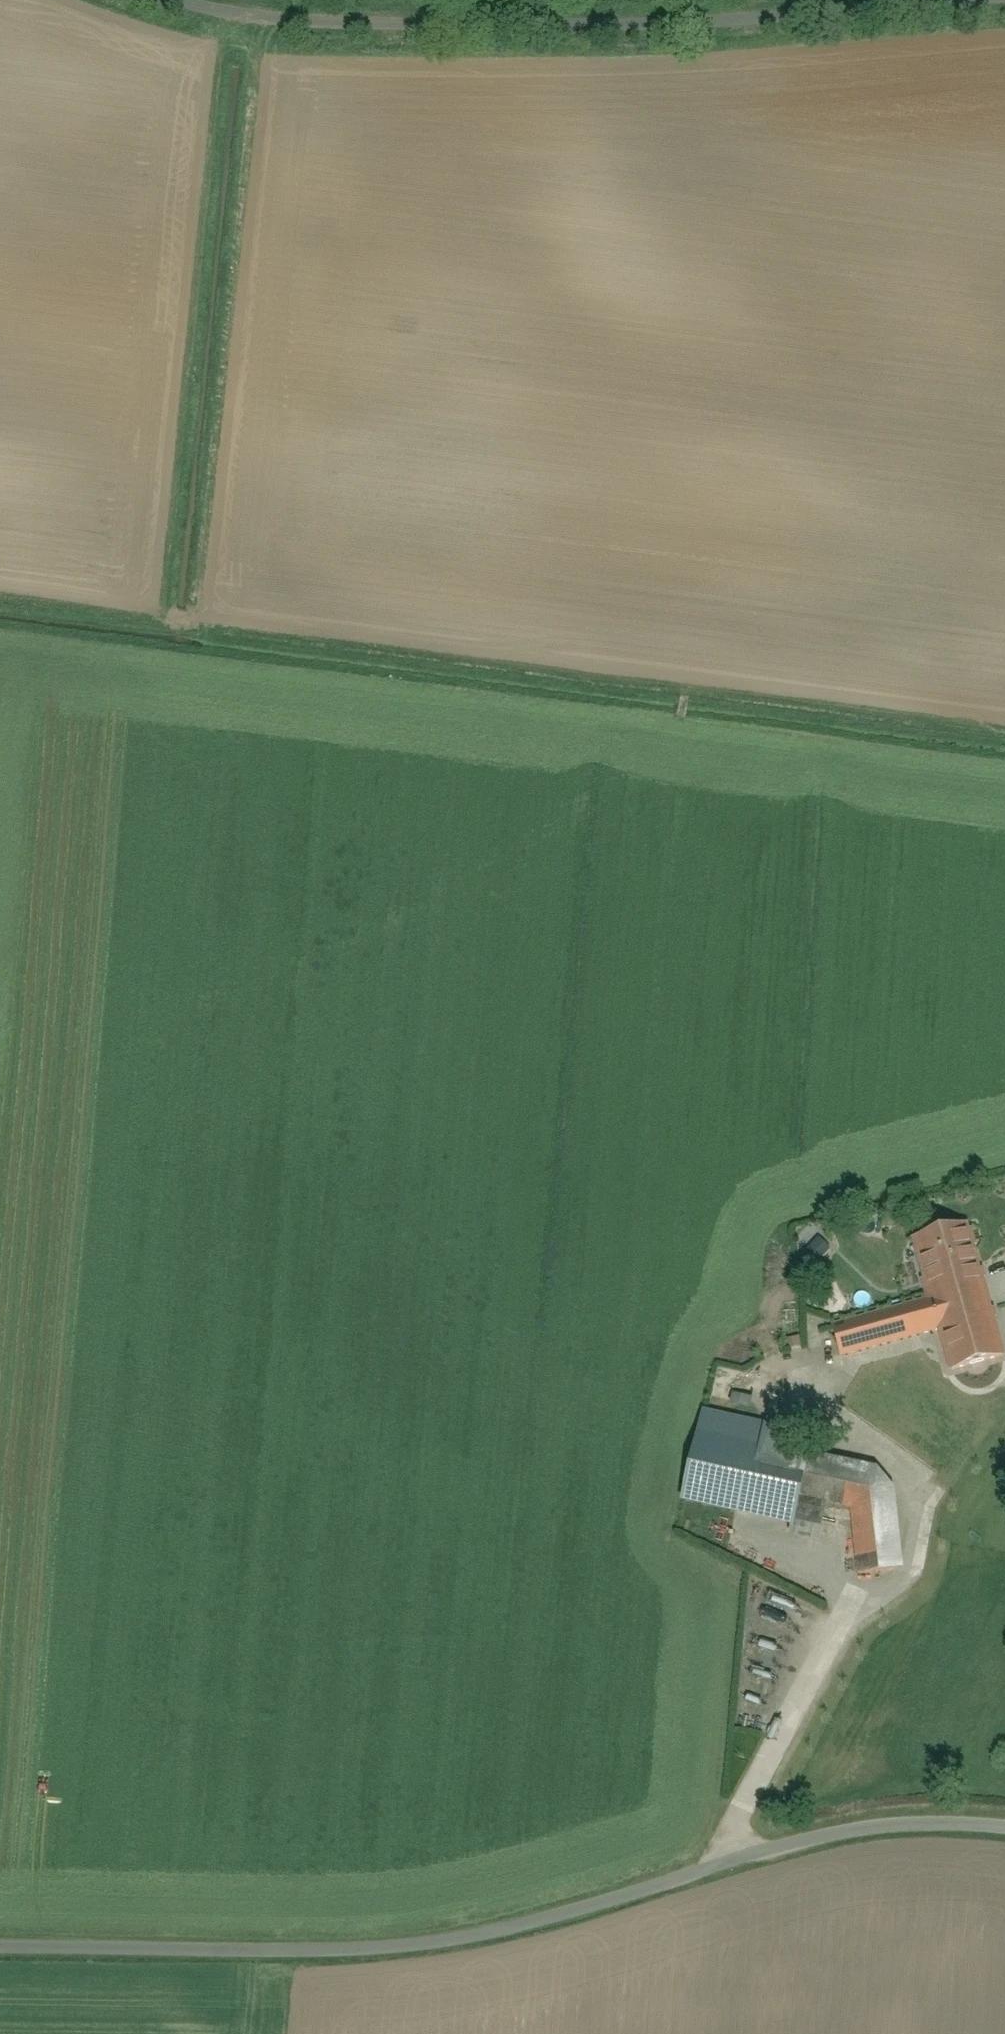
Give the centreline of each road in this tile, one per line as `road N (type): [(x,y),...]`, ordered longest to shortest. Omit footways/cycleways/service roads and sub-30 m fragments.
road 1 (unclassified): [(0,1947),(299,1951),(456,1942),(847,1827),(1004,1825)]
road 2 (unclassified): [(916,0),(601,17),(208,0)]

